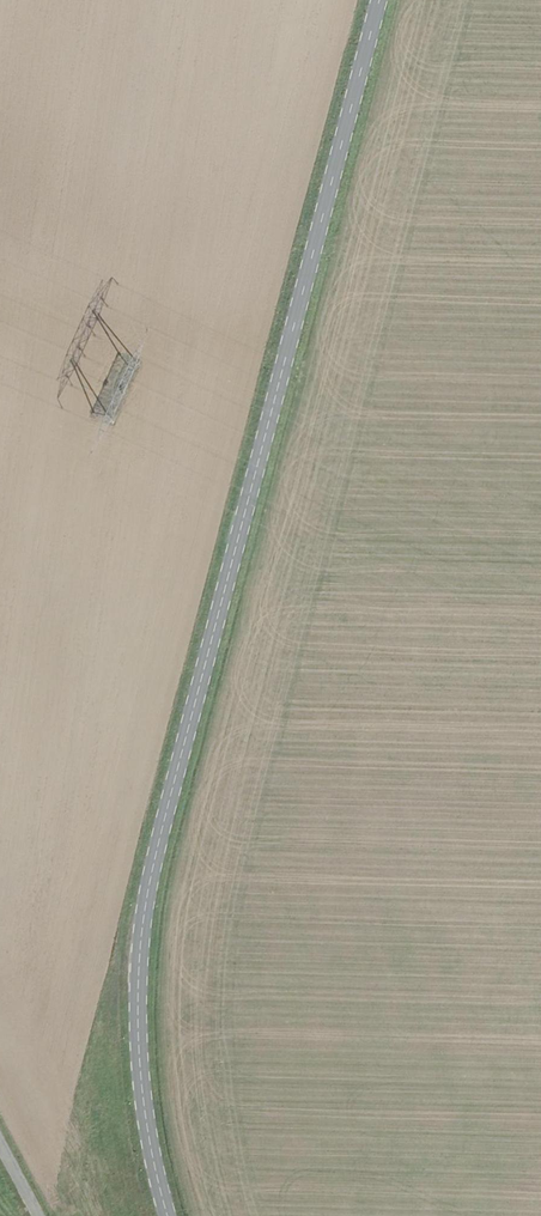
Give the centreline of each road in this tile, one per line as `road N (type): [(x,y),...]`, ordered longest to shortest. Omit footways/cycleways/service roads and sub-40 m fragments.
road 1 (secondary): [(167,1215),(138,1068),(146,901),(376,0)]

